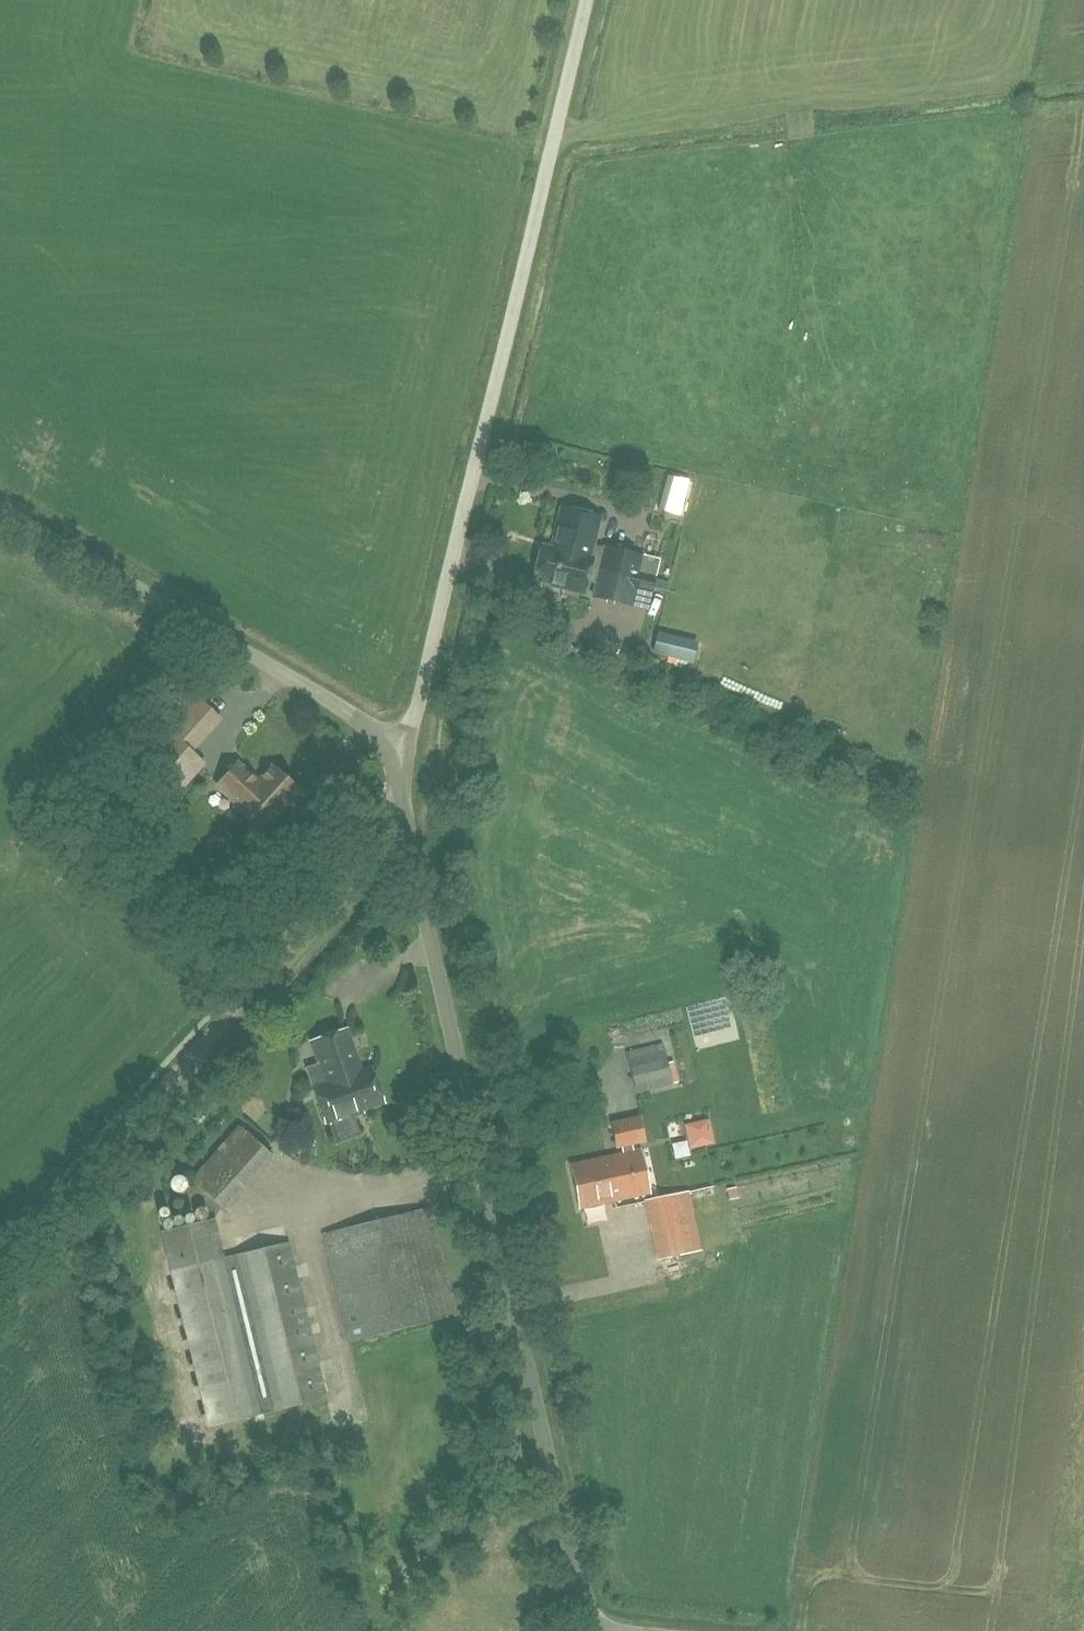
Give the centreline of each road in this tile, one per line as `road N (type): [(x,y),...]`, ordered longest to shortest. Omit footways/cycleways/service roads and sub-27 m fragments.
road 1 (unclassified): [(589,1630),(430,939),(401,768),(407,740)]
road 2 (unclassified): [(407,740),(585,0)]
road 3 (track): [(0,1298),(260,978),(407,816)]
road 4 (unclassified): [(407,740),(0,511)]

